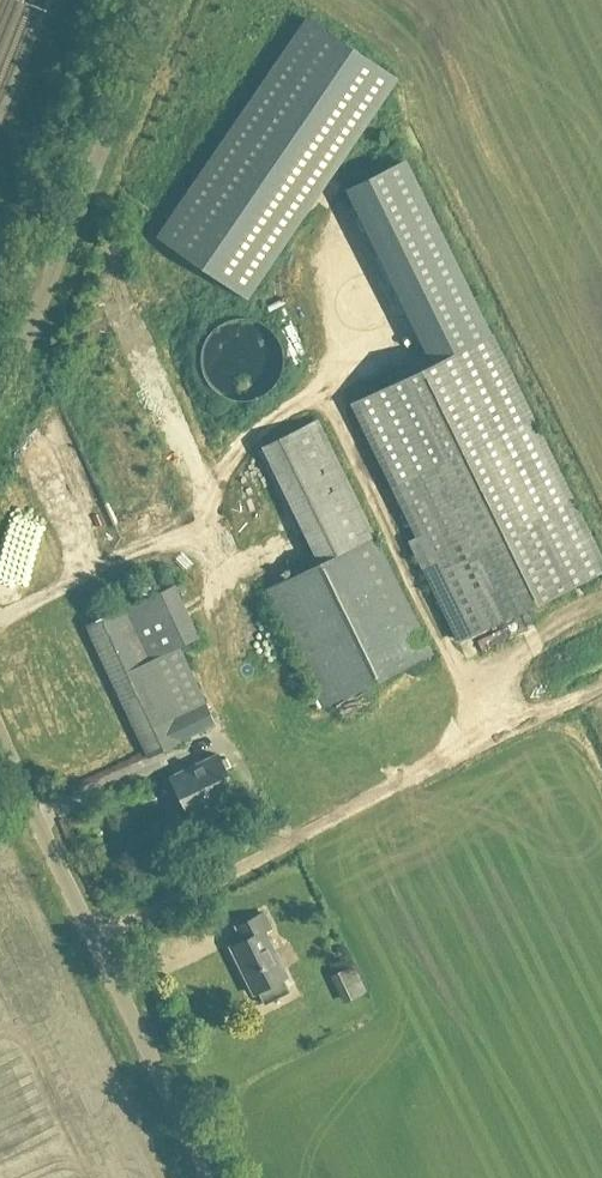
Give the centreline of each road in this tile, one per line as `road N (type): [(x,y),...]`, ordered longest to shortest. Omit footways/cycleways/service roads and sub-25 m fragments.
road 1 (unclassified): [(201,1177),(0,753)]
road 2 (unclassified): [(0,411),(164,0)]

